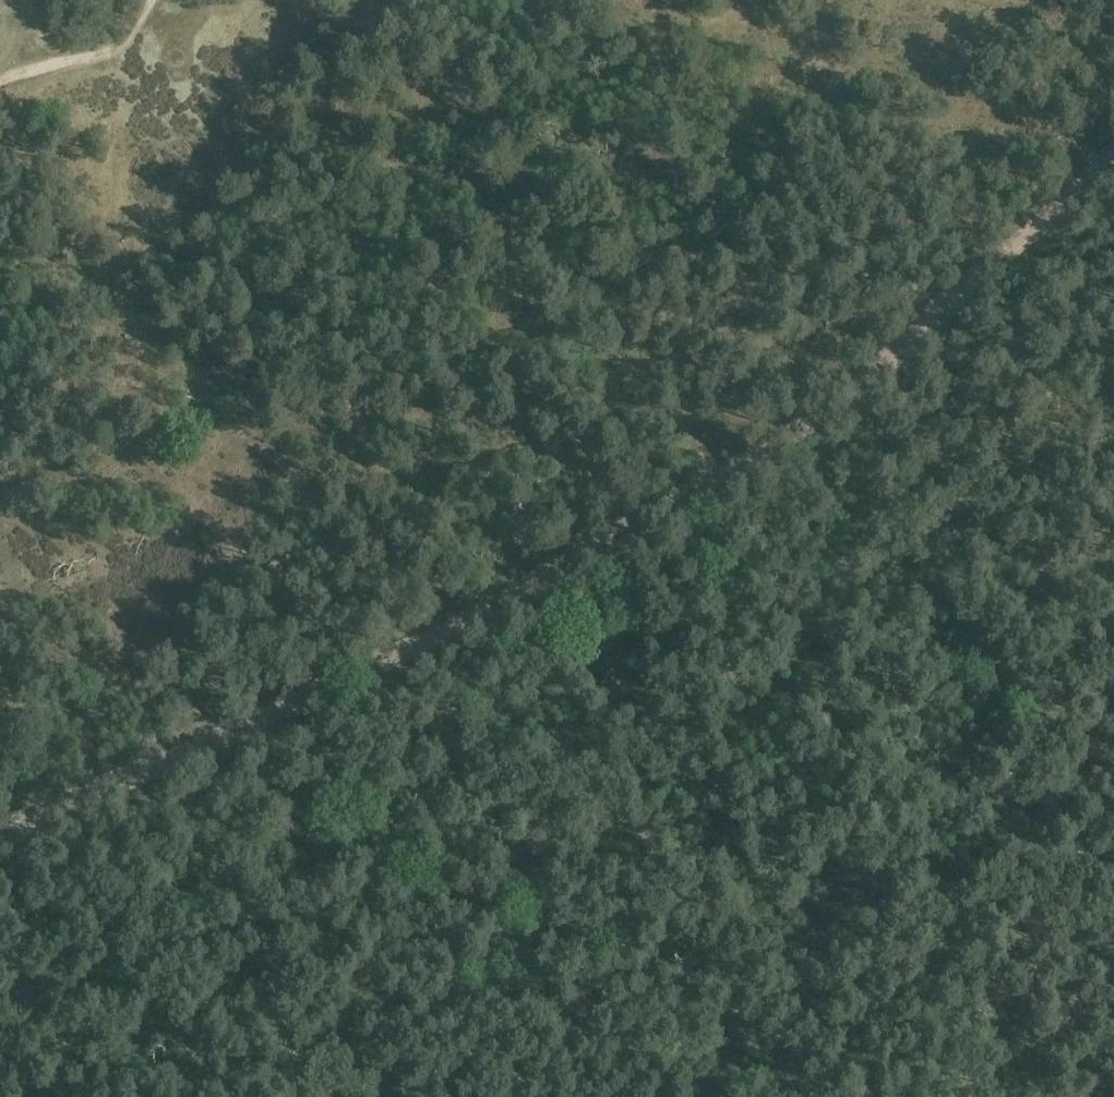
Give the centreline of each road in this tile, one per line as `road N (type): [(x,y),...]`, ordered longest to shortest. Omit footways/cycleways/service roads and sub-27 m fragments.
road 1 (track): [(0,835),(492,614),(581,554),(735,471),(871,379),(1113,159)]
road 2 (track): [(0,80),(115,43),(151,0)]

